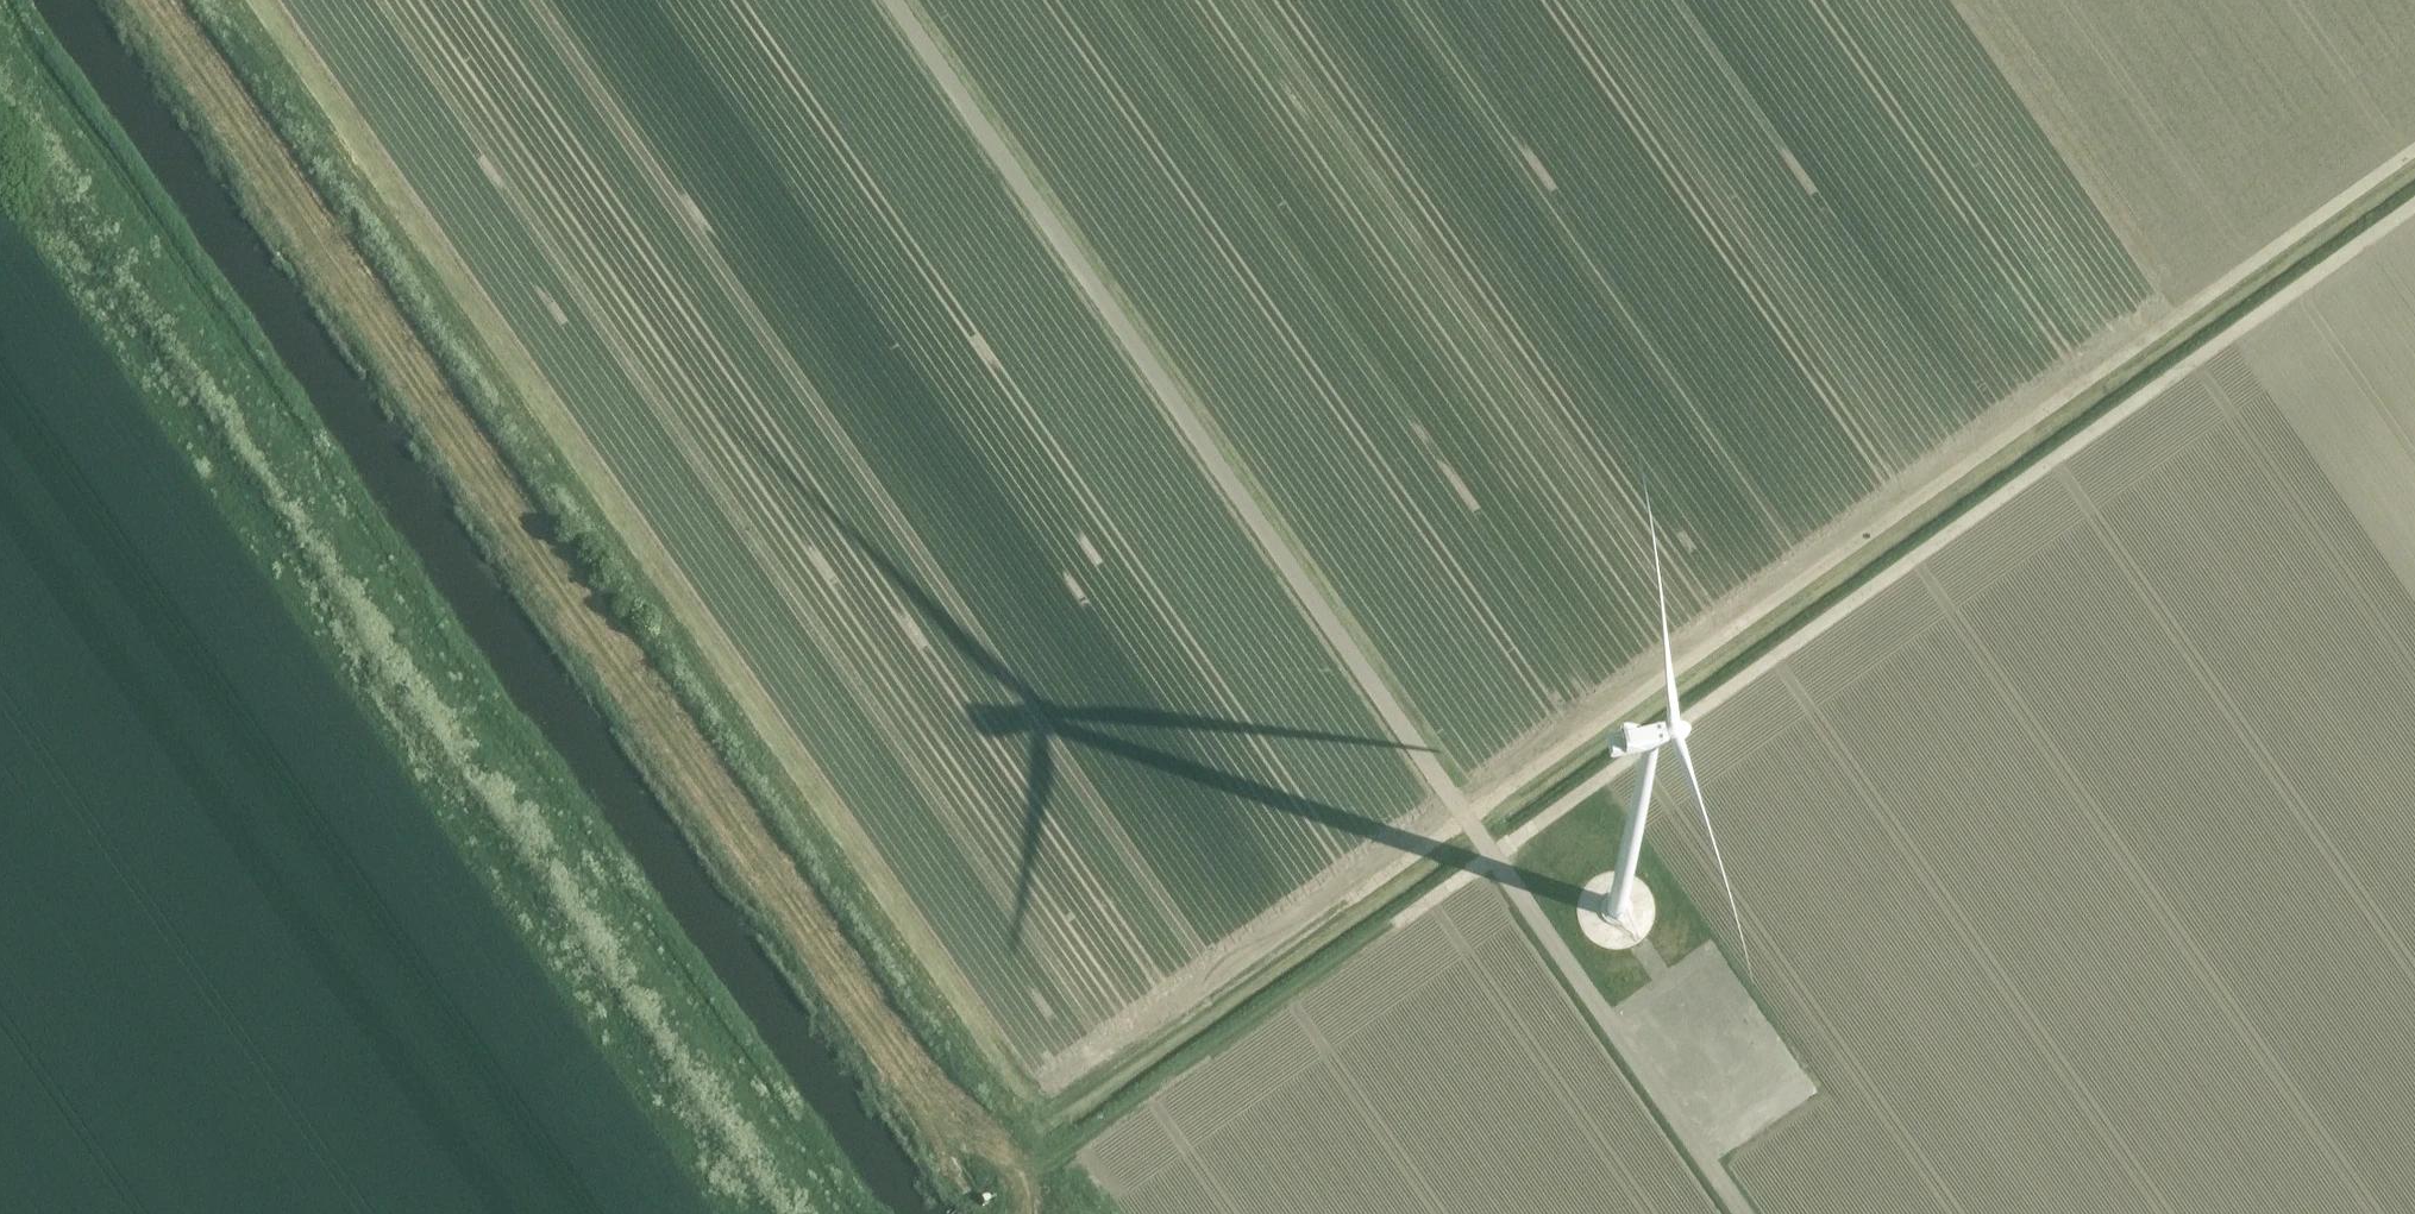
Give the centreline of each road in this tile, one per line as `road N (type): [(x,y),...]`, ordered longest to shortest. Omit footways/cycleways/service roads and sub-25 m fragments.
road 1 (track): [(661,725),(232,119),(137,0)]
road 2 (track): [(716,1022),(853,1213)]

